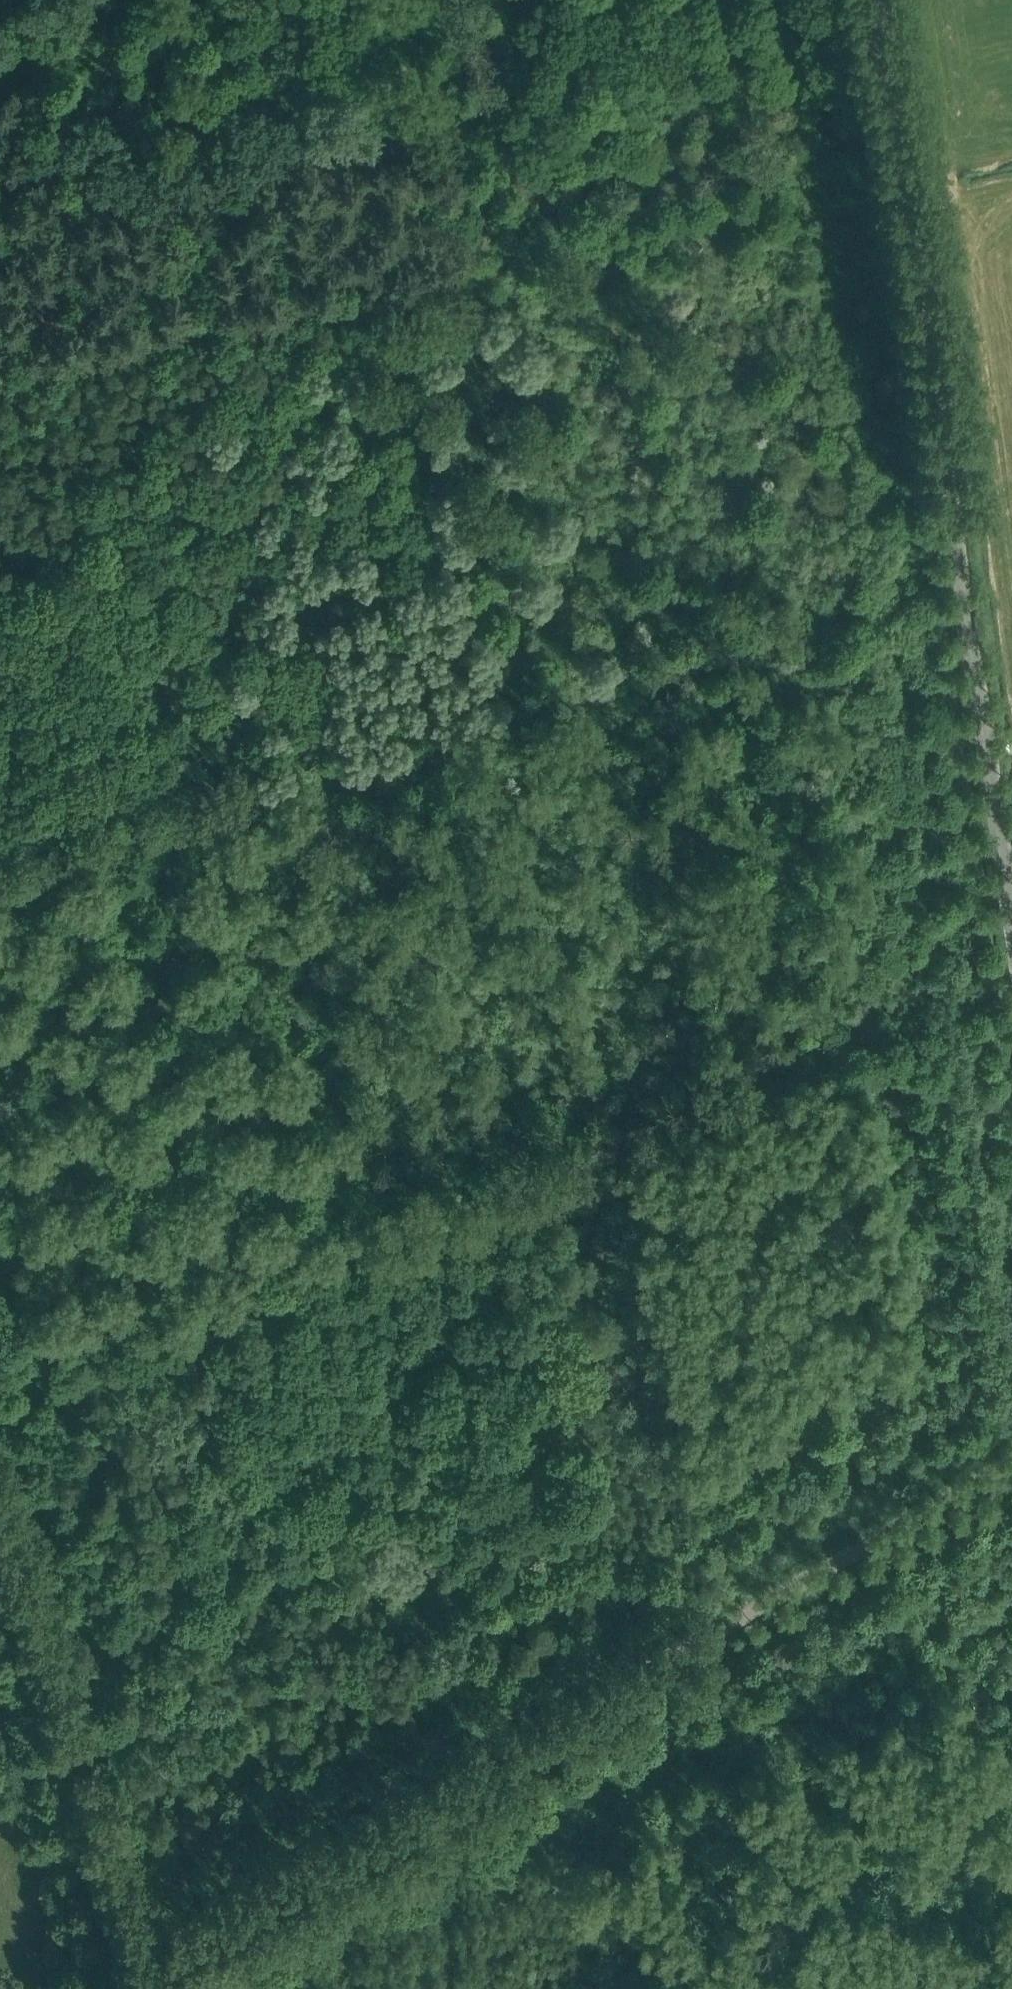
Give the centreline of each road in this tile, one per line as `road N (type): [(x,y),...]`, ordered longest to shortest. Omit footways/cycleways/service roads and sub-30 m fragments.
road 1 (unclassified): [(47,1988),(1011,1443)]
road 2 (unclassified): [(1011,957),(859,0)]
road 3 (track): [(135,1988),(0,1511)]

